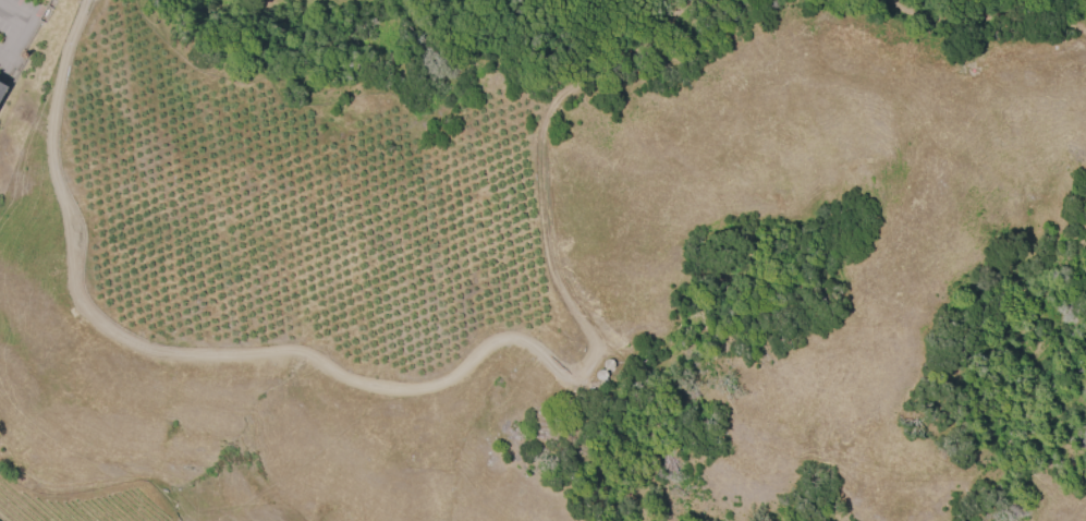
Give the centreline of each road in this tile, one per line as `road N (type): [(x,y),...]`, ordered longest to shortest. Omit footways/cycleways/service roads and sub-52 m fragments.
road 1 (residential): [(695,0),(633,57),(562,97),(546,122),(554,247),(561,275),(595,330),(593,363),(562,365),(512,338),(457,374),(411,389),(359,383),(292,347),(141,343),(87,304),(57,130),(91,0)]
road 2 (residential): [(1085,30),(1034,22),(924,24),(884,0)]

